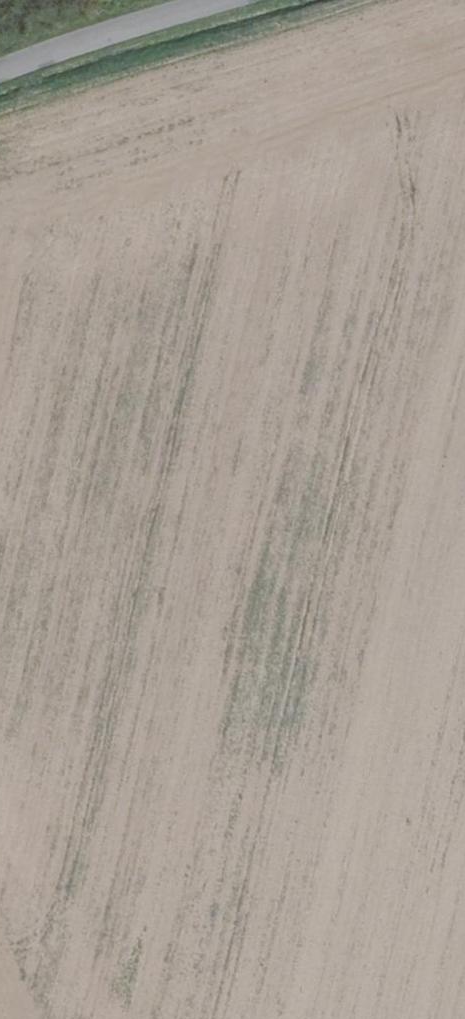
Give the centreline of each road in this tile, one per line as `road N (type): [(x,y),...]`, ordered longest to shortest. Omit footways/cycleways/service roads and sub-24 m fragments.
road 1 (unclassified): [(0,75),(214,0)]

